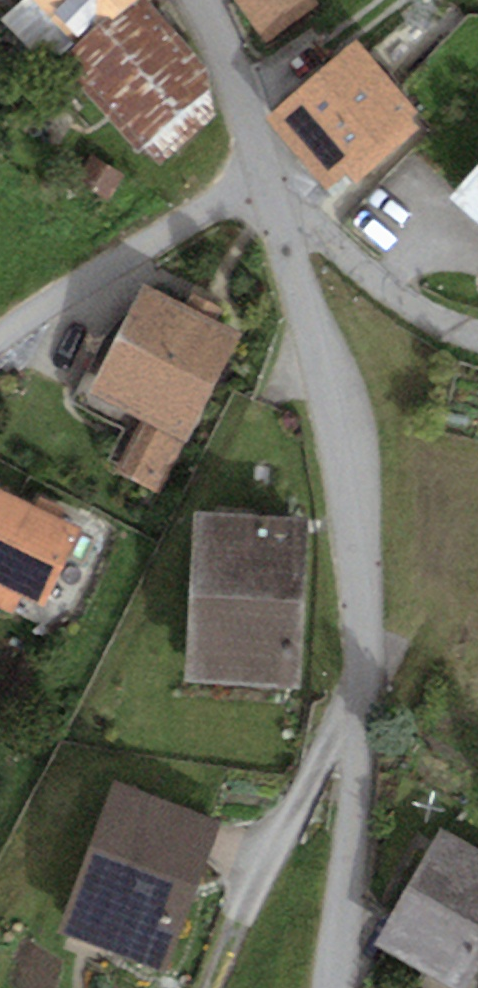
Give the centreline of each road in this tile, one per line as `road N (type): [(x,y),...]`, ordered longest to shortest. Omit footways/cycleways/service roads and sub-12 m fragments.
road 1 (residential): [(329,987),(362,666),(353,502),(330,386),(262,181)]
road 2 (residential): [(0,338),(51,299),(262,181)]
road 3 (residential): [(262,181),(223,51),(199,0)]
road 4 (track): [(390,0),(237,97)]

